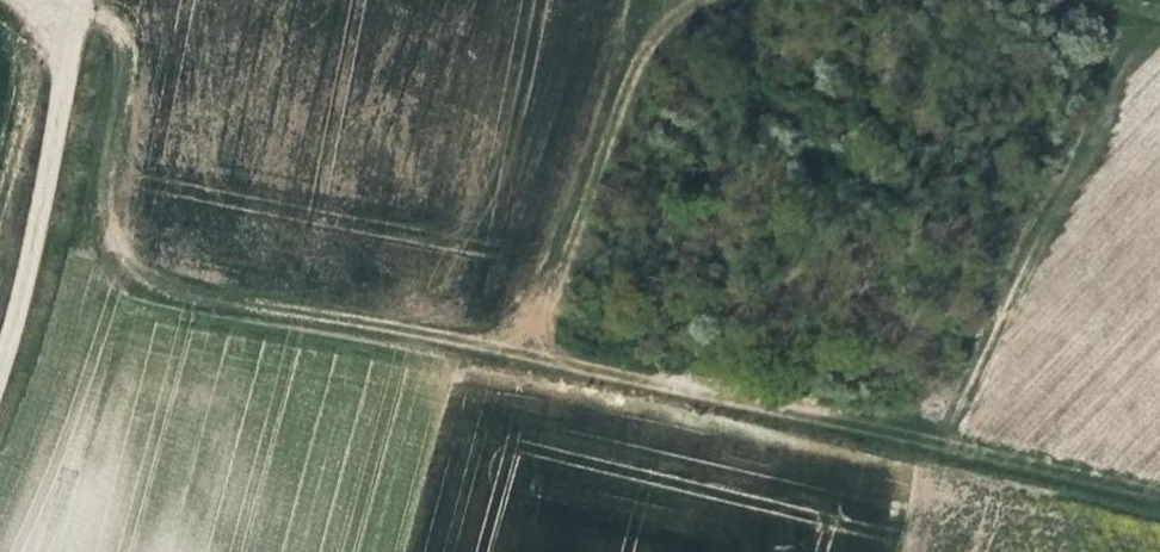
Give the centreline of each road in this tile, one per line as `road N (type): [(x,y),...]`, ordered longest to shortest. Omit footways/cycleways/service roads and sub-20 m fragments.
road 1 (track): [(71,9),(110,44),(115,67),(102,181),(115,244),(157,292),(517,361),(1159,514)]
road 2 (track): [(693,0),(662,13),(610,84),(517,361)]
road 3 (track): [(73,0),(21,314),(0,373)]

